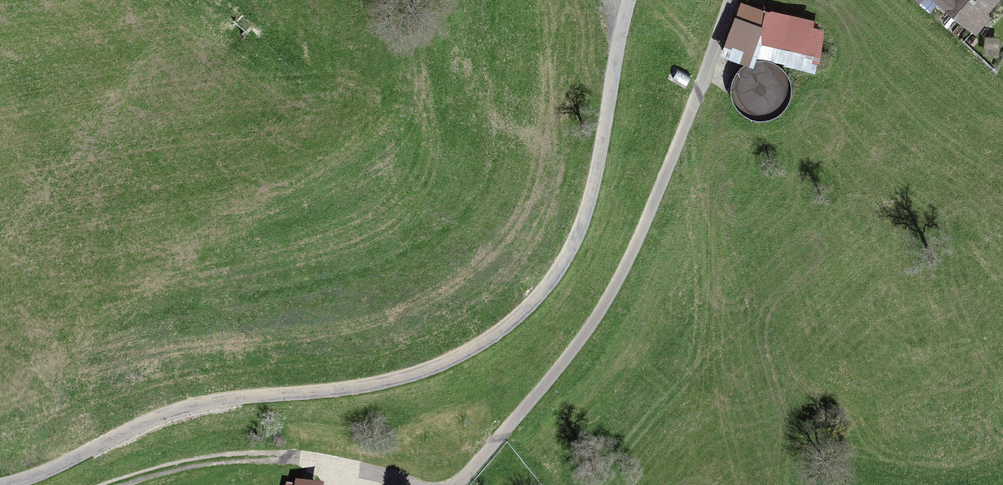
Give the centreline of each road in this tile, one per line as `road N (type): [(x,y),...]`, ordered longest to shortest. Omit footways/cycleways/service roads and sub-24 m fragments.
road 1 (track): [(0,484),(29,481),(186,407),(417,380),(538,305),(587,218),(629,0)]
road 2 (track): [(456,484),(626,274),(730,0)]
road 3 (track): [(117,484),(287,457),(411,484)]

